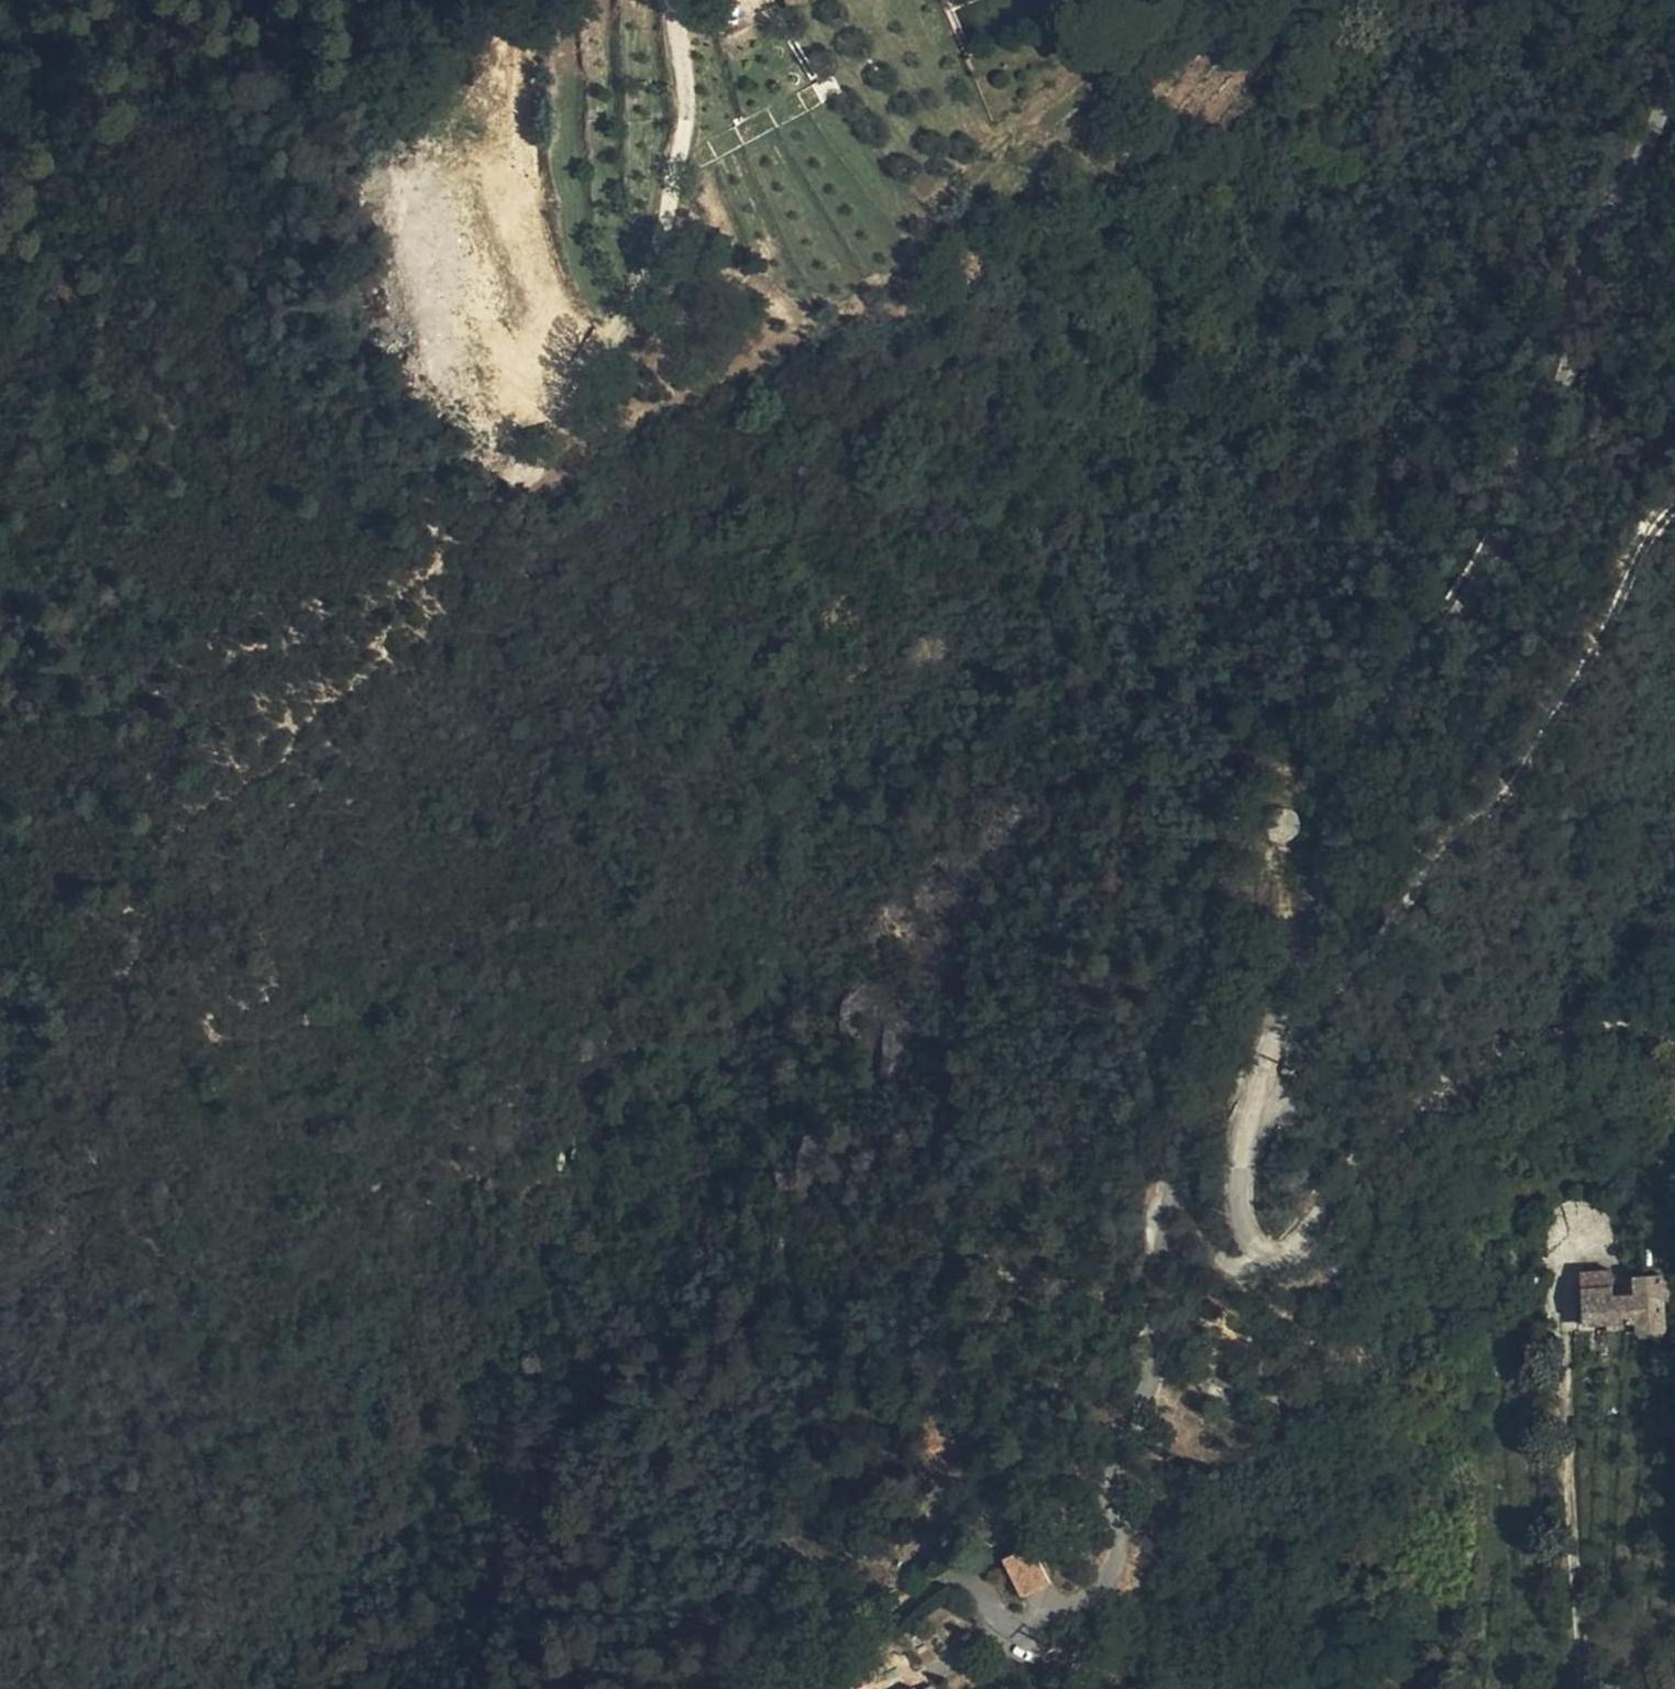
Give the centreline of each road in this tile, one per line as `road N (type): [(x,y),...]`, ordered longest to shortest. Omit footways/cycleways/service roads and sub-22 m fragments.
road 1 (track): [(1273,1028),(1288,1032),(1357,992),(1399,911),(1458,834),(1519,784),(1674,501)]

